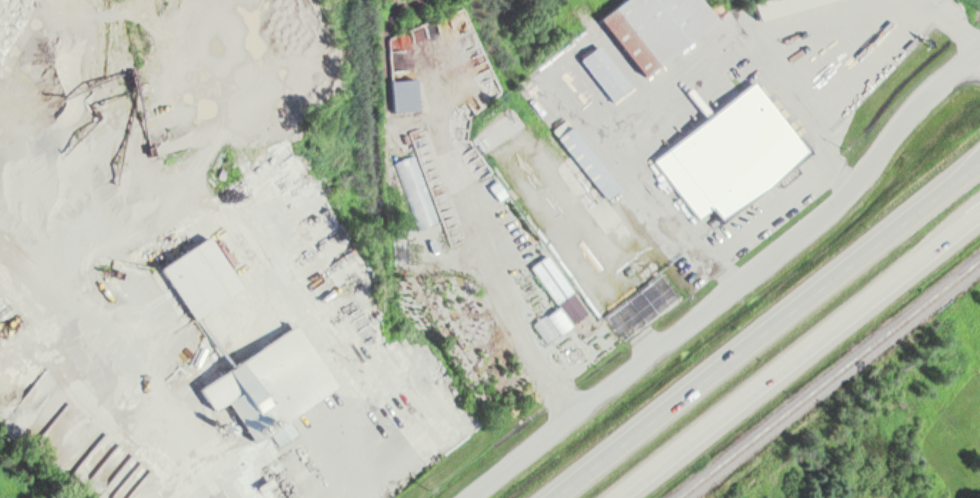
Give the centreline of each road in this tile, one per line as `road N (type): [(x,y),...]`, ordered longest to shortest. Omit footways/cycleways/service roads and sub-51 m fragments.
road 1 (residential): [(979,47),(931,84),(861,177),(794,239),(465,497)]
road 2 (trunk): [(944,188),(551,497)]
road 3 (trunk): [(611,497),(979,206)]

